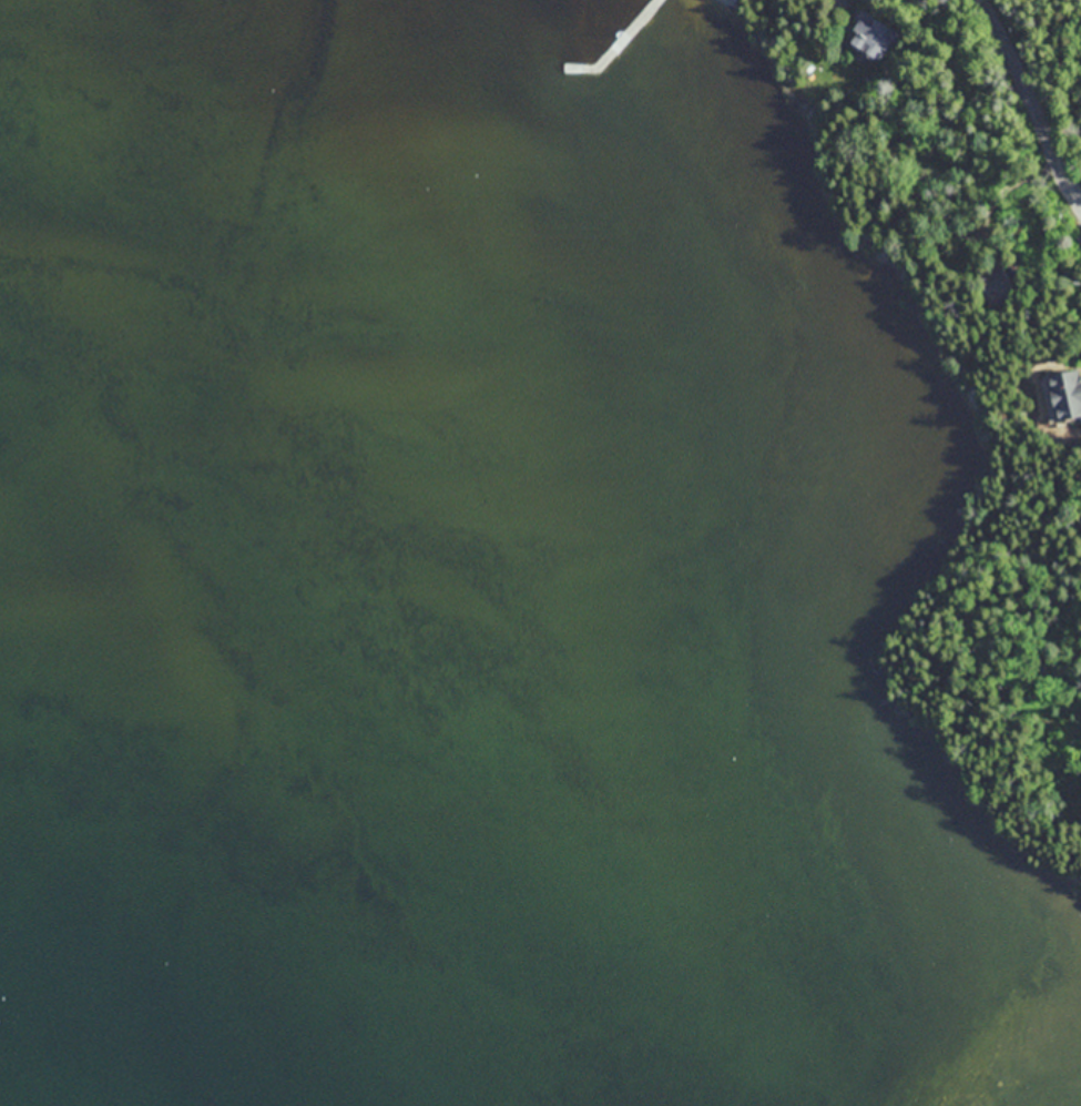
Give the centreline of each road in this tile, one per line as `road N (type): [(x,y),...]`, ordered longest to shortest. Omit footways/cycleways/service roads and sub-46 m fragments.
road 1 (residential): [(1080,202),(974,0)]

